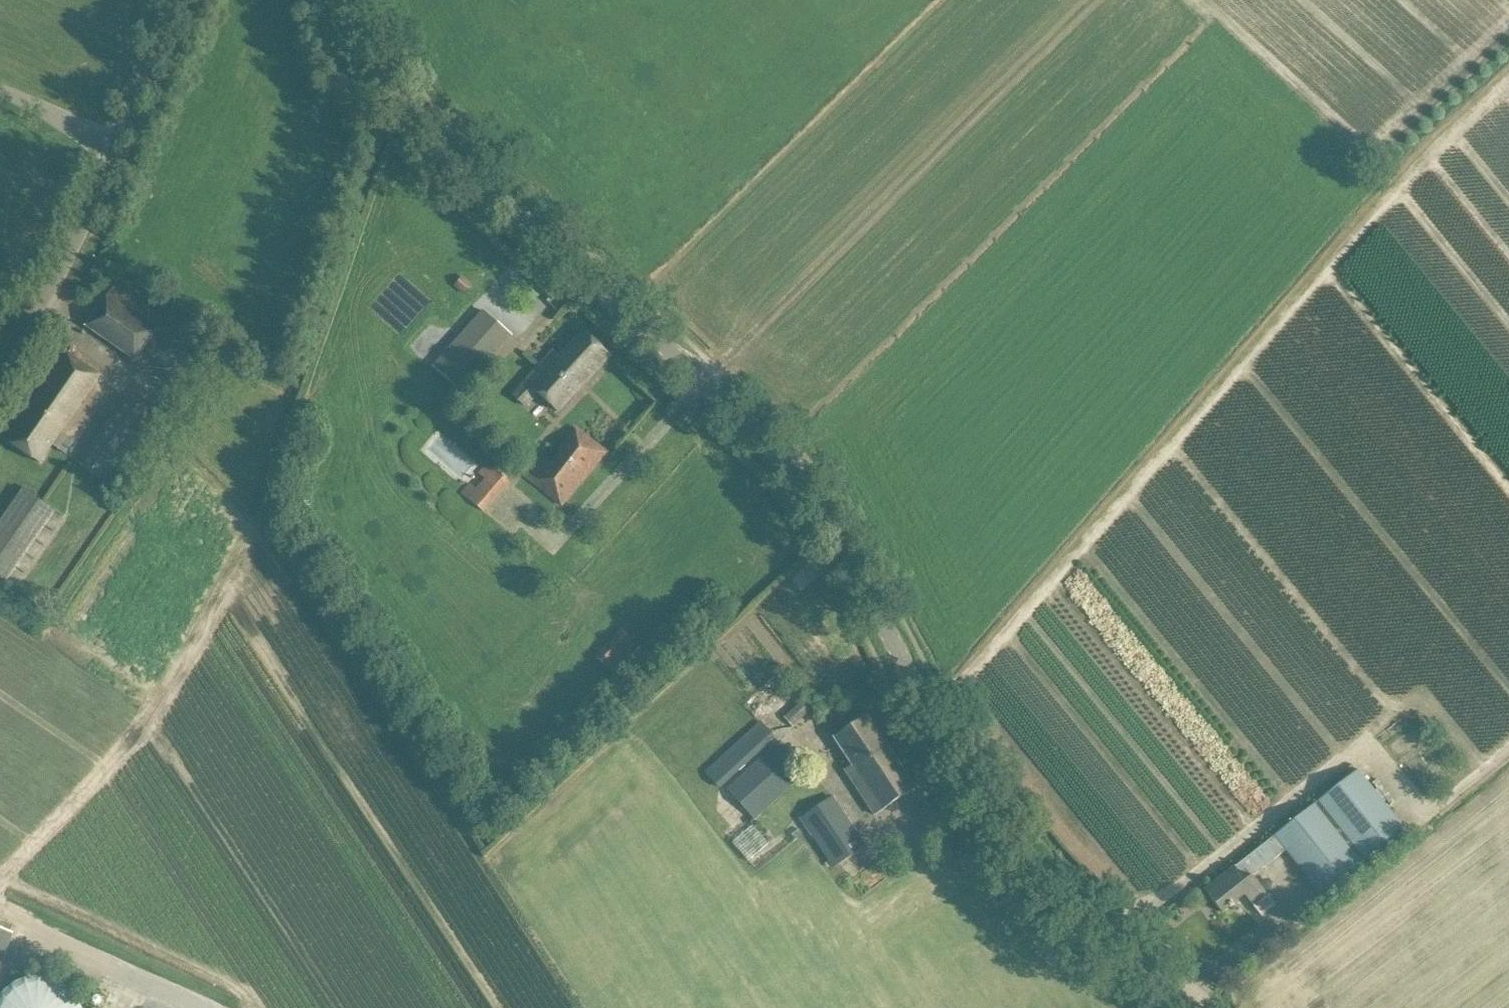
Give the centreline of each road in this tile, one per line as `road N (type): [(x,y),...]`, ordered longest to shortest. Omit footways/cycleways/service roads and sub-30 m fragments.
road 1 (tertiary): [(1188,1007),(1077,912),(1008,831),(925,701),(812,496),(769,445),(396,92),(352,0)]
road 2 (unclassified): [(0,356),(54,276),(118,147)]
road 3 (unclassified): [(118,147),(180,0)]
road 4 (unclassified): [(118,147),(0,99)]

